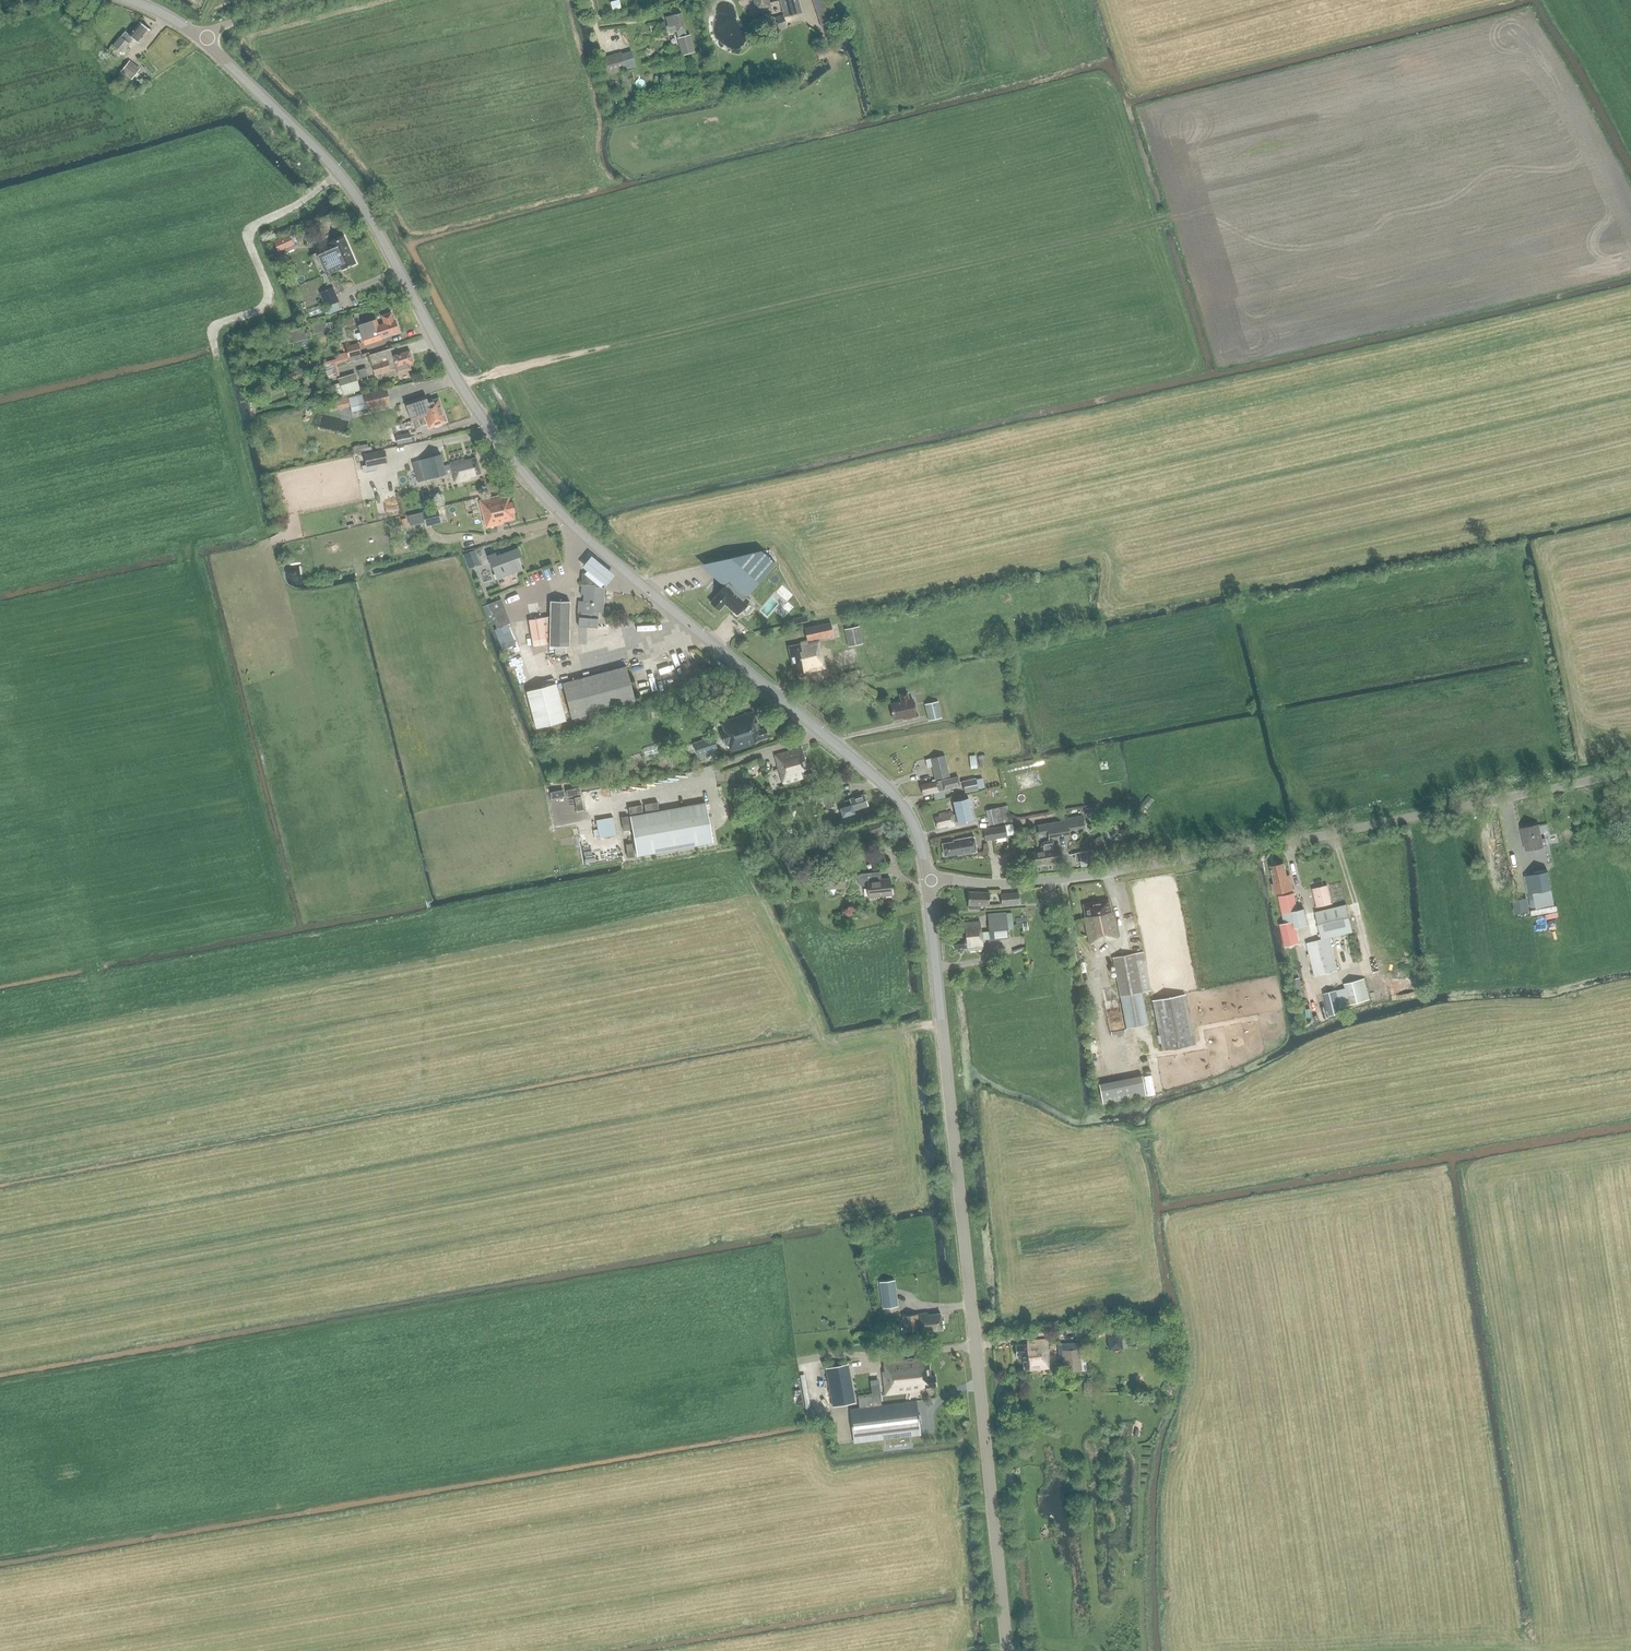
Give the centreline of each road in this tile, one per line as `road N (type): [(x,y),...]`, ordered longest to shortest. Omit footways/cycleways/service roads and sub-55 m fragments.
road 1 (tertiary): [(928,883),(919,835),(889,792),(560,516),(498,446),(390,250),(317,146),(200,36)]
road 2 (tertiary): [(1005,1650),(928,883)]
road 3 (unclassified): [(928,883),(1060,884),(1224,859),(1630,772)]
road 4 (unclassified): [(200,36),(316,0)]

